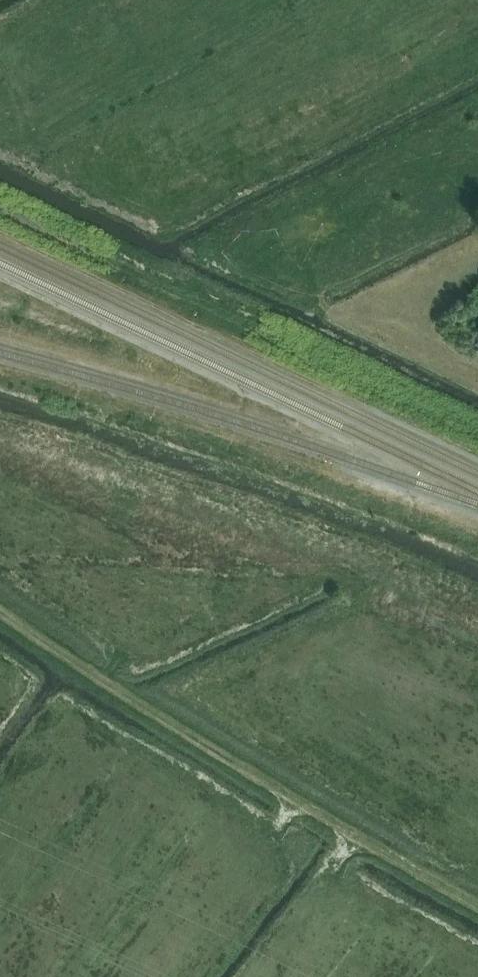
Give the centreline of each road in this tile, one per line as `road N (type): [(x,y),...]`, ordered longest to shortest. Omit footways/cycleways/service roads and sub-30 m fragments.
road 1 (track): [(477,910),(0,615)]

